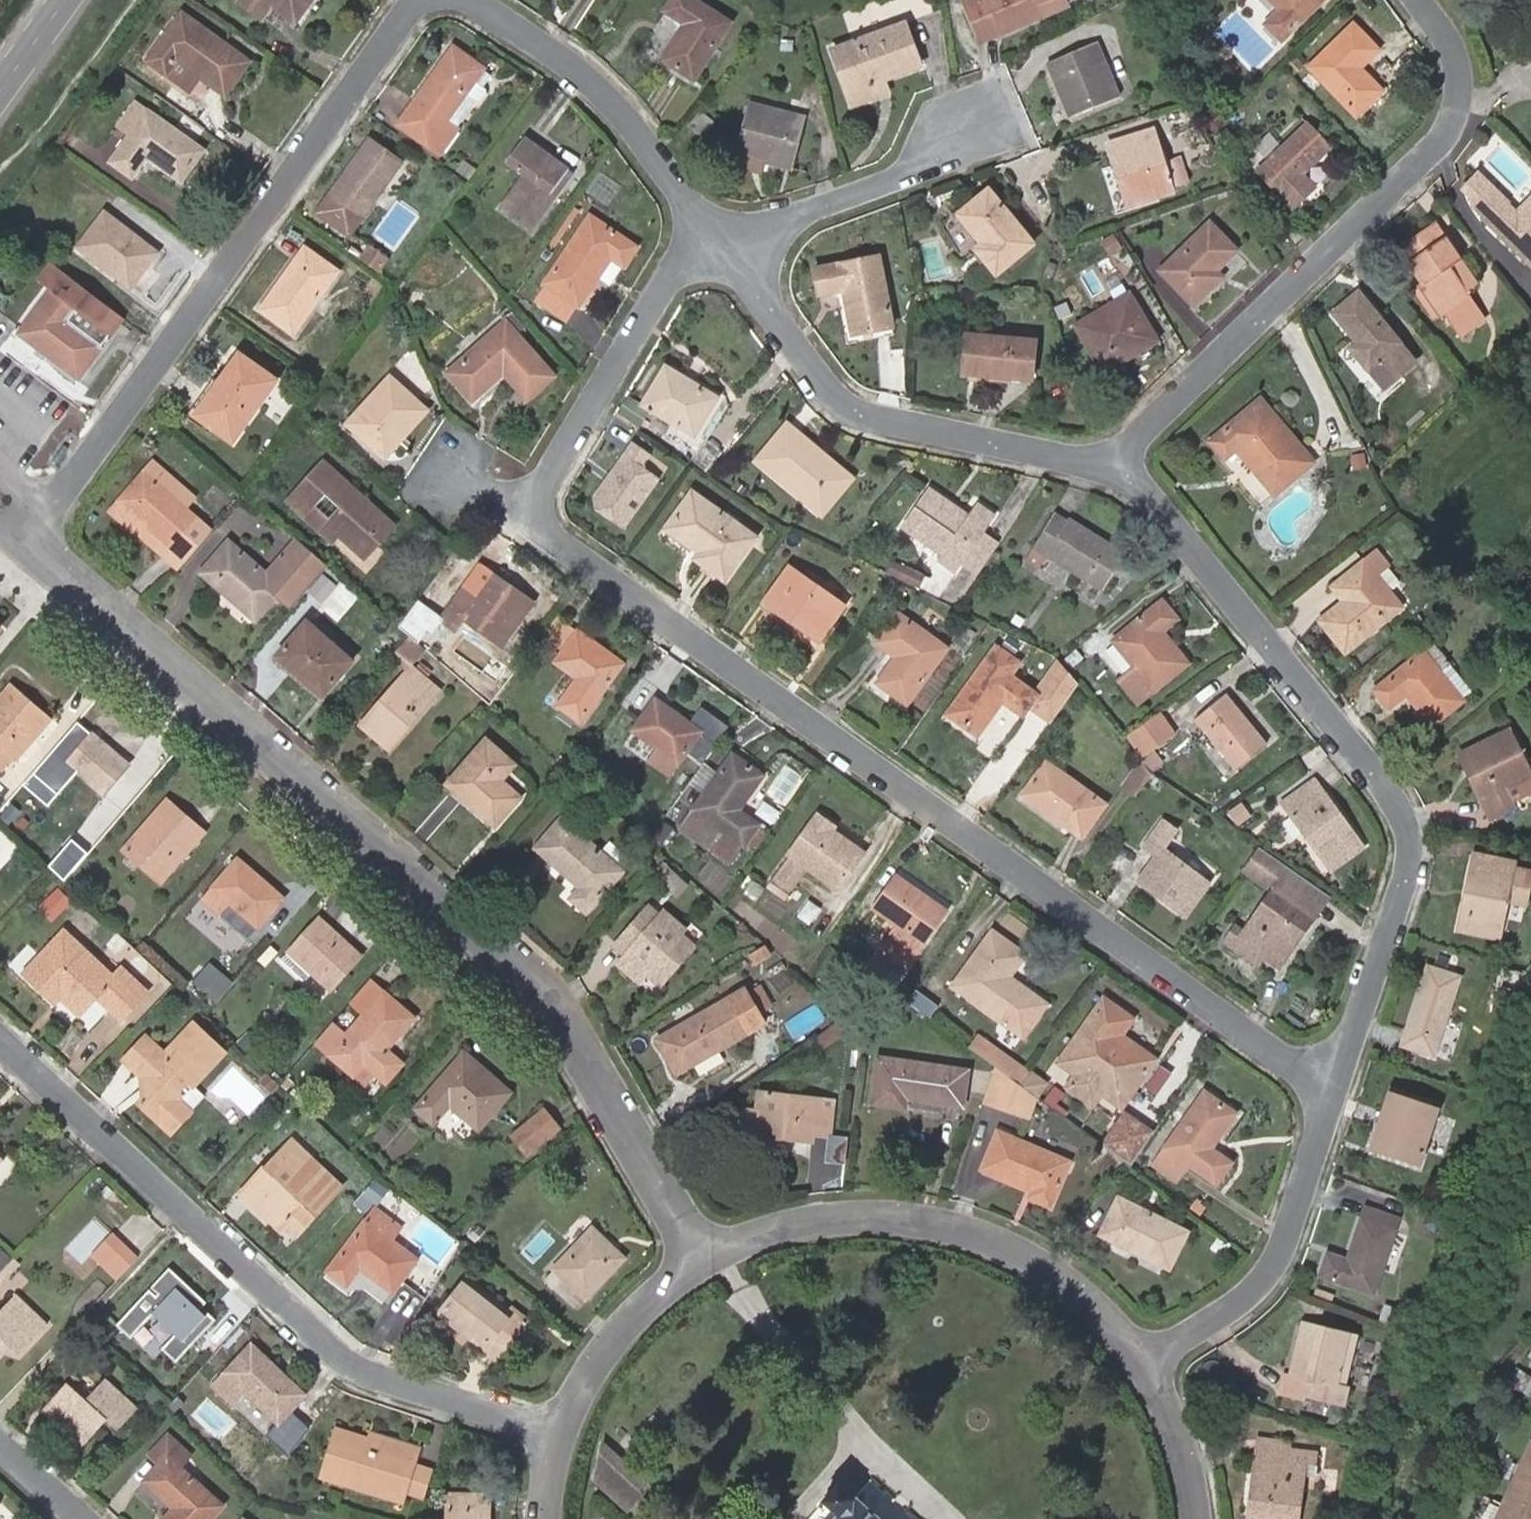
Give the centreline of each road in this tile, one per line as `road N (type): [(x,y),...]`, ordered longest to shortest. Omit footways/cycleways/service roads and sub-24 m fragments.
road 1 (residential): [(1333,1088),(548,535),(548,481),(673,271),(723,242)]
road 2 (residential): [(28,542),(529,973),(706,1257)]
road 3 (residential): [(1113,464),(1143,485),(1374,773),(1405,825),(1404,866),(1333,1088)]
road 4 (residential): [(0,1039),(344,1360),(561,1438)]
road 5 (residential): [(28,542),(424,0)]
road 6 (residential): [(1423,0),(1455,47),(1462,101),(1441,140),(1113,464)]
road 7 (residential): [(1142,1360),(1075,1288),(990,1240),(894,1219),(797,1226),(706,1257)]
road 8 (residential): [(1113,464),(852,411),(833,397),(723,242)]
road 9 (residential): [(1333,1088),(1280,1267),(1142,1360)]
road 10 (residential): [(723,242),(608,94),(483,0)]
road 11 (residential): [(723,242),(899,175),(968,125)]
road 12 (residential): [(706,1257),(644,1309),(595,1369),(561,1438)]
road 13 (residential): [(1195,1518),(1186,1452),(1142,1360)]

